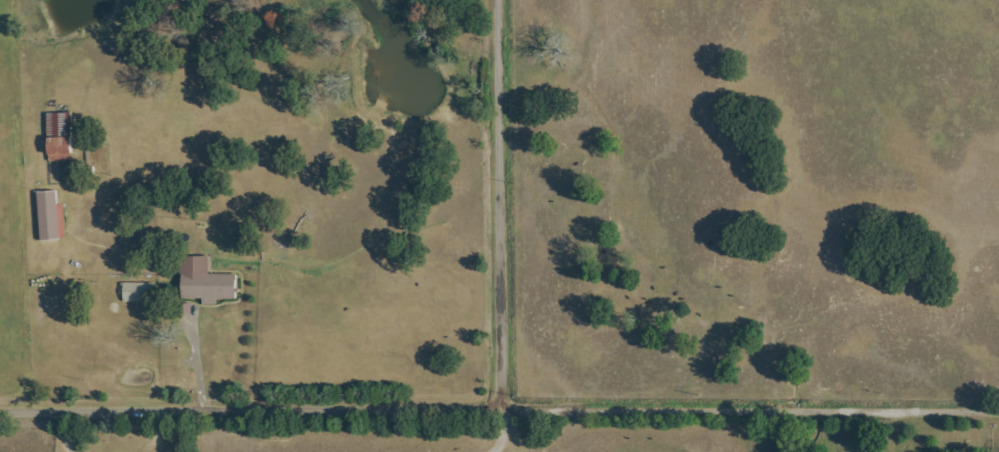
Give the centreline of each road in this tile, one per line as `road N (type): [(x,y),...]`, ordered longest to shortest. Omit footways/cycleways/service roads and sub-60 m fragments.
road 1 (residential): [(998,413),(496,408)]
road 2 (residential): [(0,412),(496,408)]
road 3 (residential): [(496,408),(498,0)]

